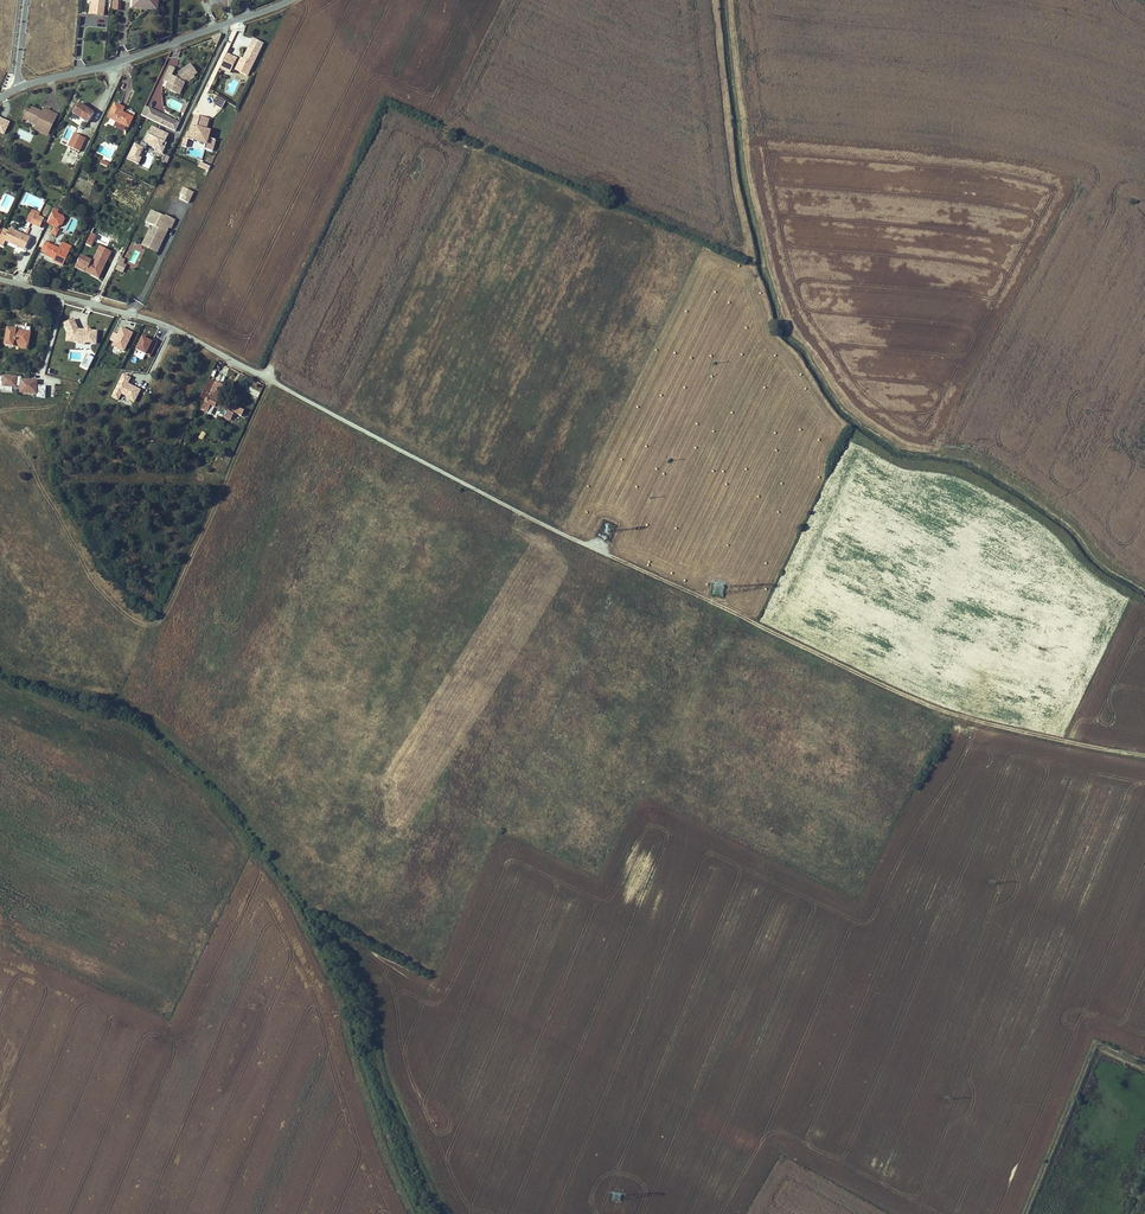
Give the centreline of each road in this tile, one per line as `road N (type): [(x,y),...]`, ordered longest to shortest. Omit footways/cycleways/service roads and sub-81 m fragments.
road 1 (track): [(1144,757),(962,721),(532,522),(271,378)]
road 2 (residential): [(0,280),(180,330),(271,378)]
road 3 (unclassified): [(16,88),(113,64),(290,0)]

